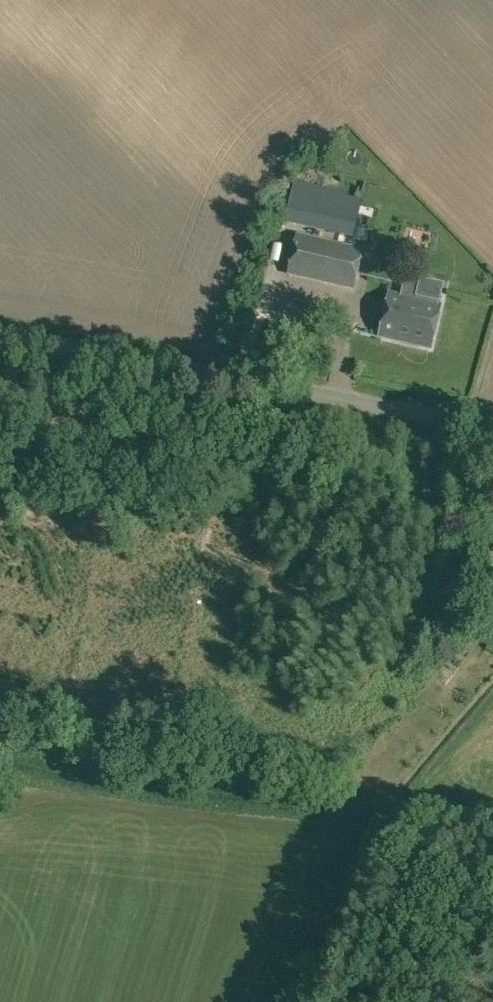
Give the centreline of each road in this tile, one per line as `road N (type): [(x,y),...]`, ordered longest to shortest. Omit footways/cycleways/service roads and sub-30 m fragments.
road 1 (unclassified): [(492,429),(0,336)]

